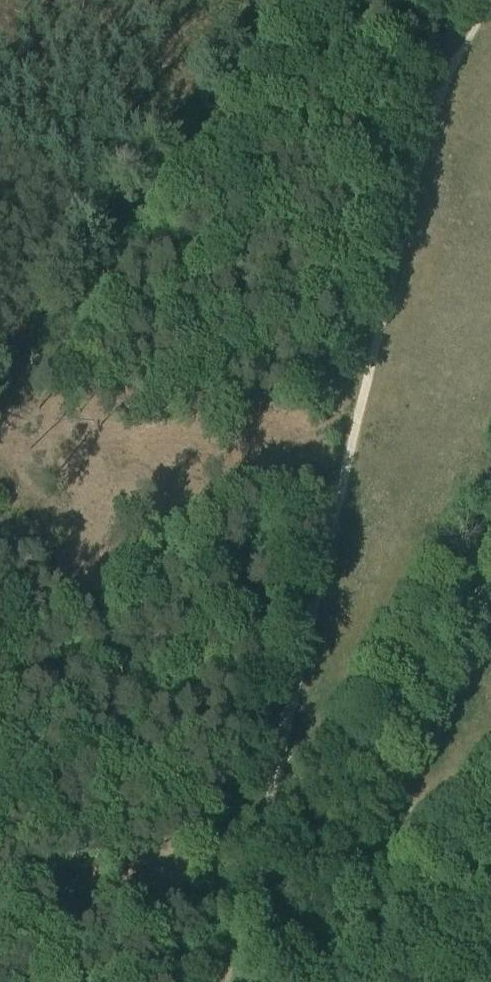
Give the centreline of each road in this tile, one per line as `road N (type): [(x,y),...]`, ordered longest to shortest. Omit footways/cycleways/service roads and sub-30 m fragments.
road 1 (track): [(489,0),(434,103),(269,796),(275,840),(306,867),(361,874),(399,849),(490,751)]
road 2 (track): [(277,758),(317,736),(375,738),(404,763),(418,827)]
road 3 (track): [(240,981),(260,894),(287,853)]

